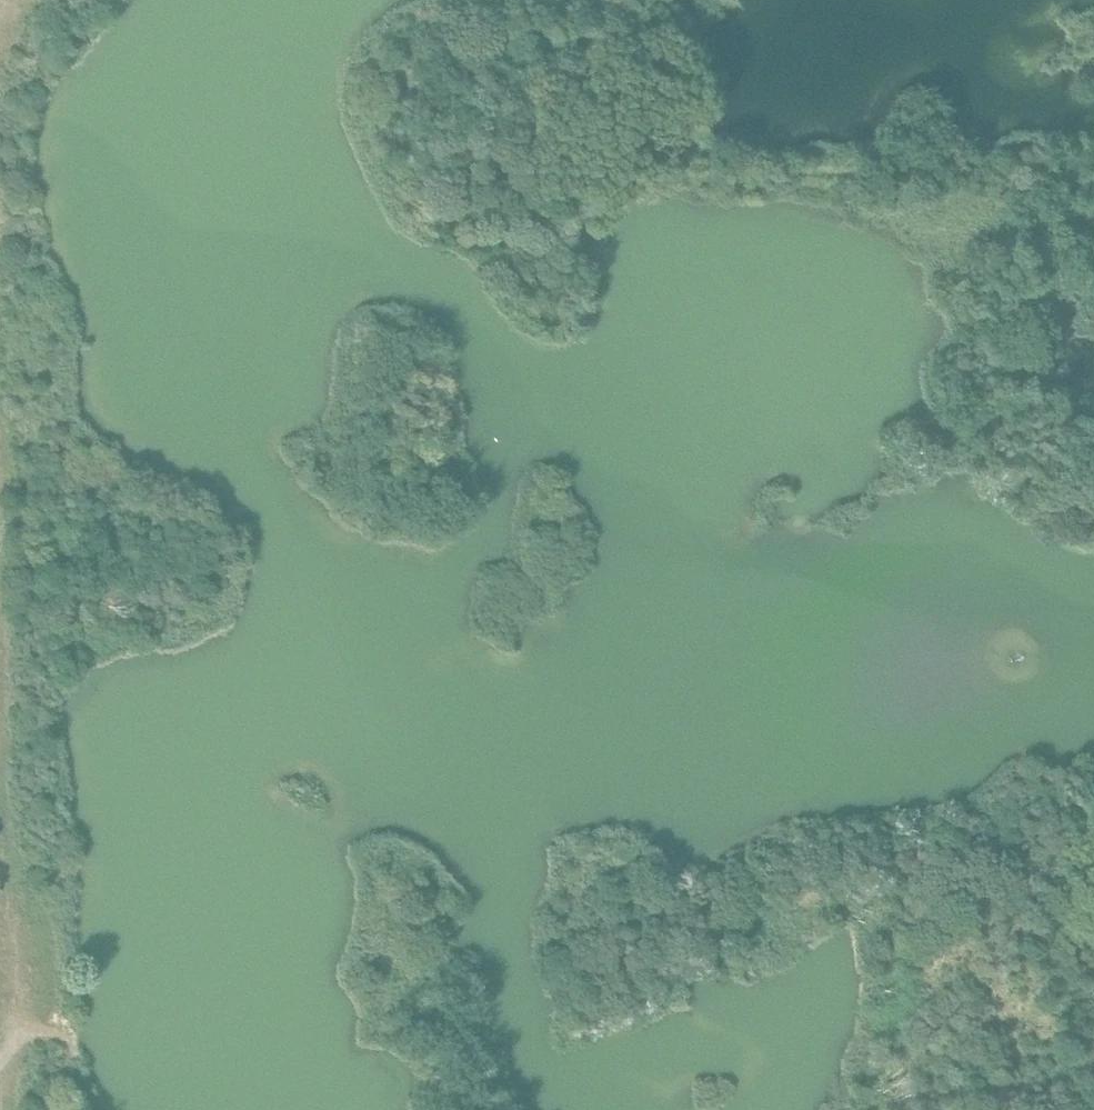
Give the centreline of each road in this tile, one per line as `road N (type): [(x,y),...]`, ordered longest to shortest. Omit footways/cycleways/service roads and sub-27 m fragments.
road 1 (track): [(655,0),(649,9),(663,94),(690,128),(766,160),(1093,161)]
road 2 (track): [(0,1066),(0,906)]

